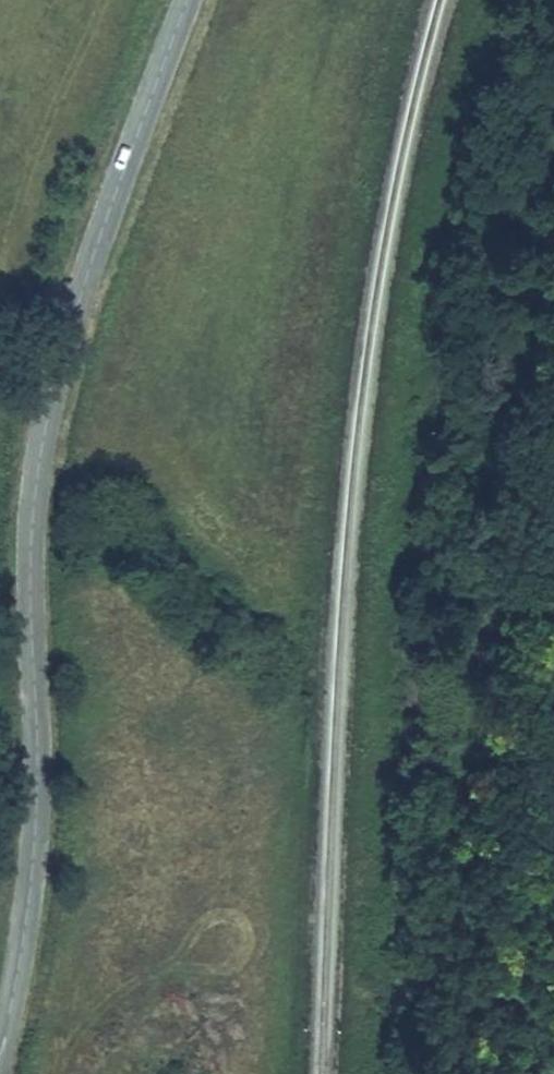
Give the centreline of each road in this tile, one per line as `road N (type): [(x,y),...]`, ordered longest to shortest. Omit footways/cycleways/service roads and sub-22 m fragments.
road 1 (tertiary): [(0,1040),(28,899),(37,805),(31,519),(41,450),(76,302),(189,0)]

